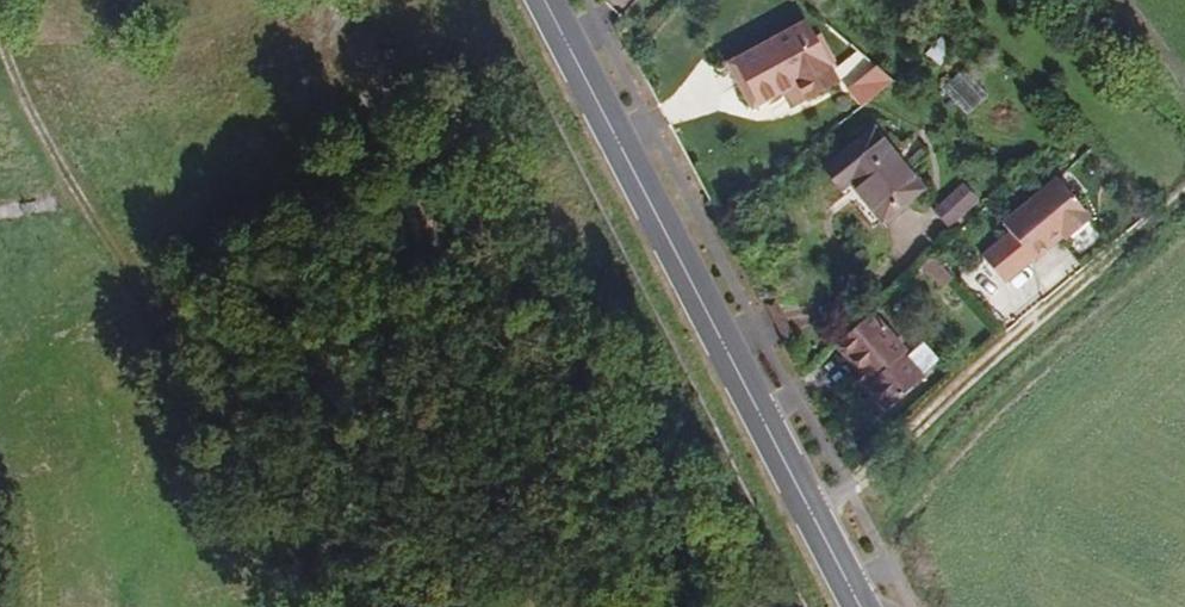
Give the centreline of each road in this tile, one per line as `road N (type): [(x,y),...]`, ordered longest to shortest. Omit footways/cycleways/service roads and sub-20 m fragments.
road 1 (track): [(0,68),(40,153),(106,258),(258,455),(433,606)]
road 2 (primary): [(544,0),(811,510)]
road 3 (residential): [(811,510),(1184,207)]

